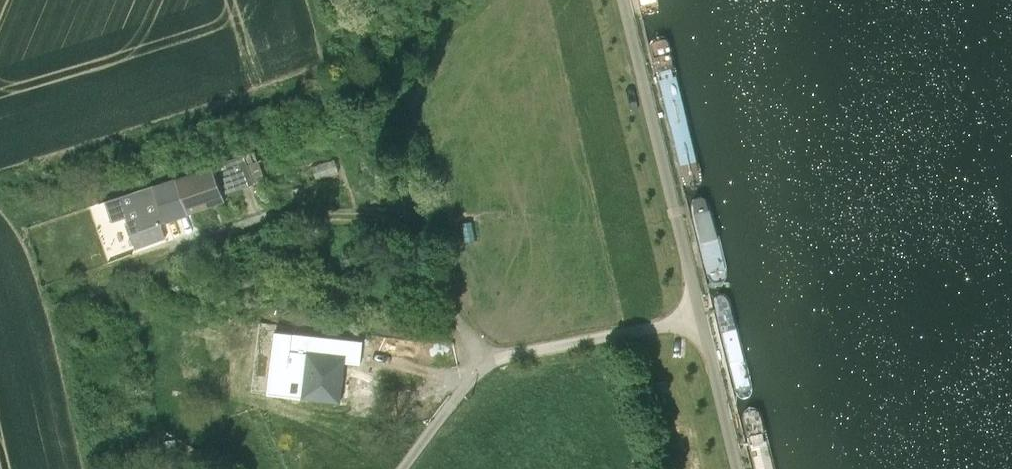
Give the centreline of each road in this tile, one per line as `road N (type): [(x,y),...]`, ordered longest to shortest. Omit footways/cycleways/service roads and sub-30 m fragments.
road 1 (unclassified): [(700,317),(484,358),(406,468)]
road 2 (unclassified): [(700,317),(737,468)]

